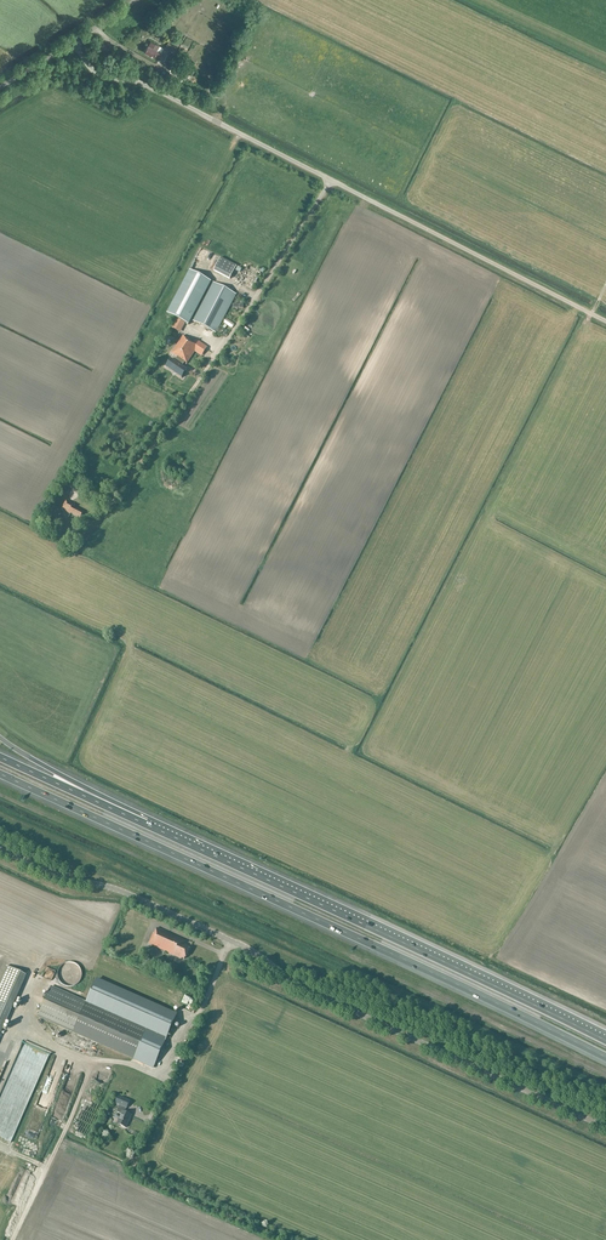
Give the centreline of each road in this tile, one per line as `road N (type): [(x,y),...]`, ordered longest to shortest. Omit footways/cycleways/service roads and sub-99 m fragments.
road 1 (motorway): [(0,776),(605,1058)]
road 2 (tertiary): [(605,1127),(310,991),(247,949),(129,894),(0,849)]
road 3 (unclassified): [(592,314),(151,88),(100,75),(73,43)]
road 4 (motorway): [(605,1040),(156,829)]
road 5 (motorway): [(156,829),(0,739)]
road 6 (motorway): [(156,829),(0,758)]

